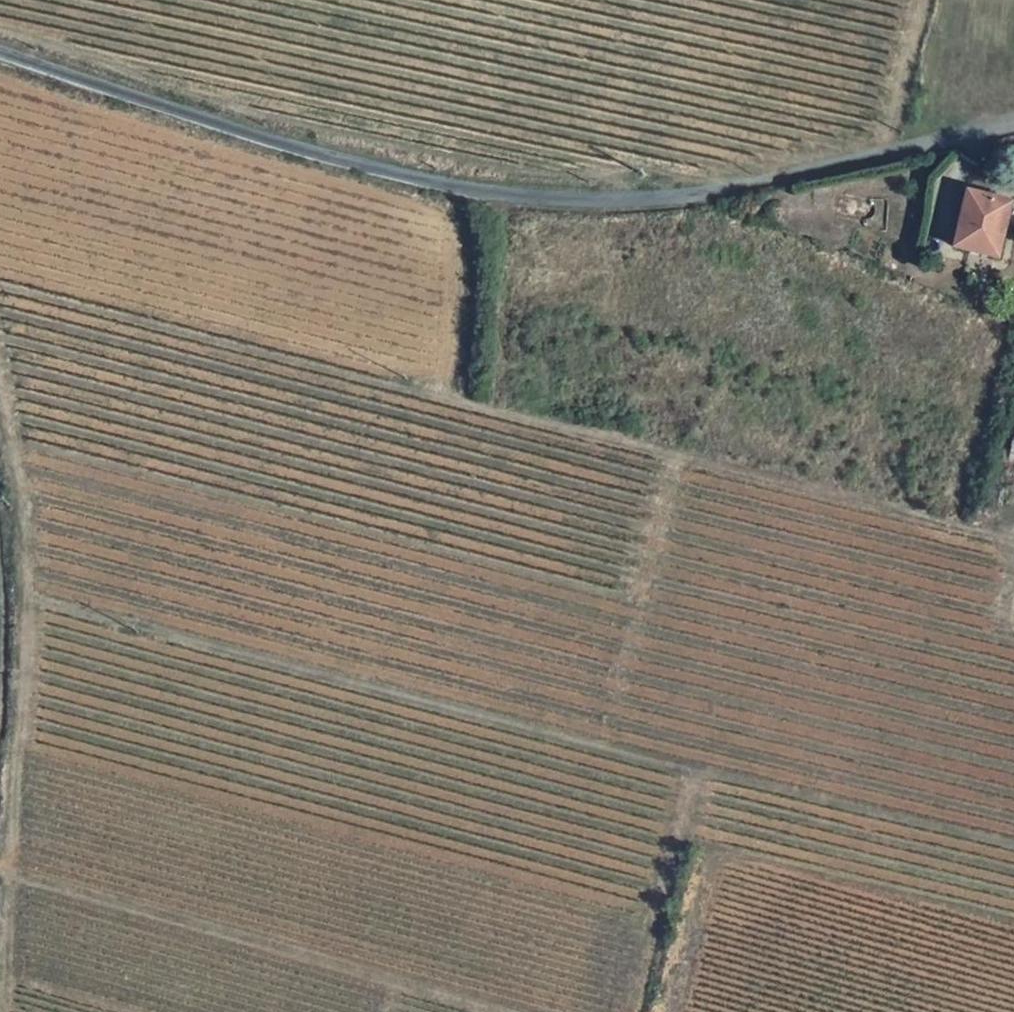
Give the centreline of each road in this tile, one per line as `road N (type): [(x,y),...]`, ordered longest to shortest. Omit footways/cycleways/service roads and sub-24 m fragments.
road 1 (unclassified): [(1013,124),(694,197),(551,198),(457,188),(320,156),(0,53)]

